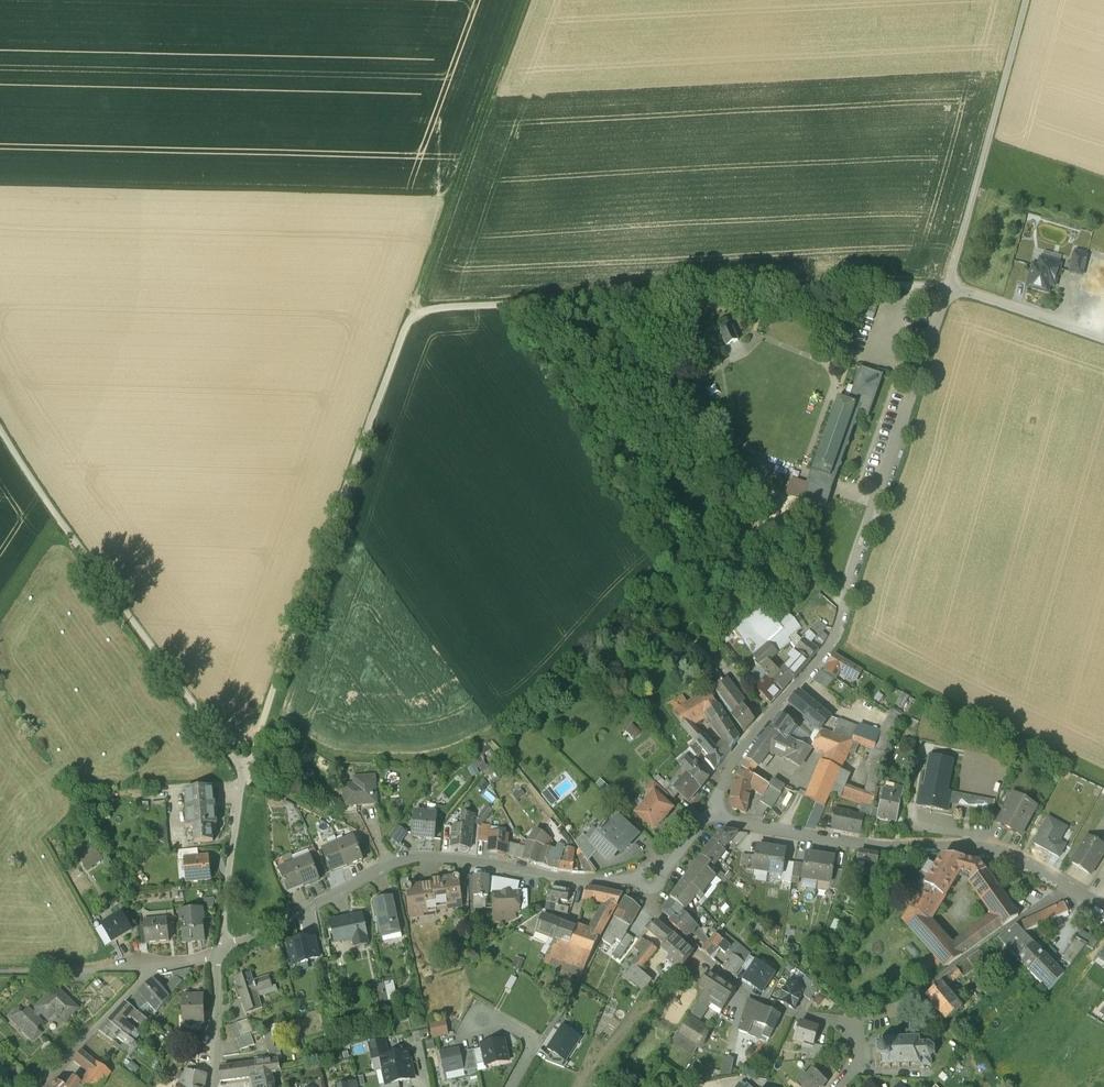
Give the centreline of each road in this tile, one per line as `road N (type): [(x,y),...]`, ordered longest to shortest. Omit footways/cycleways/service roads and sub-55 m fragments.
road 1 (track): [(245,773),(411,314),(949,288),(1026,0)]
road 2 (residential): [(1103,339),(949,288),(836,633),(728,768),(711,813)]
road 3 (track): [(245,773),(0,434)]
road 4 (residential): [(1103,906),(983,846),(877,845),(711,813)]
road 5 (residential): [(220,948),(403,860),(478,861),(584,880)]
road 6 (track): [(411,314),(527,0)]
road 7 (residential): [(220,948),(245,773)]
road 8 (residential): [(212,1086),(218,957)]
road 9 (residential): [(510,1086),(536,1042),(503,1021),(469,1028)]

